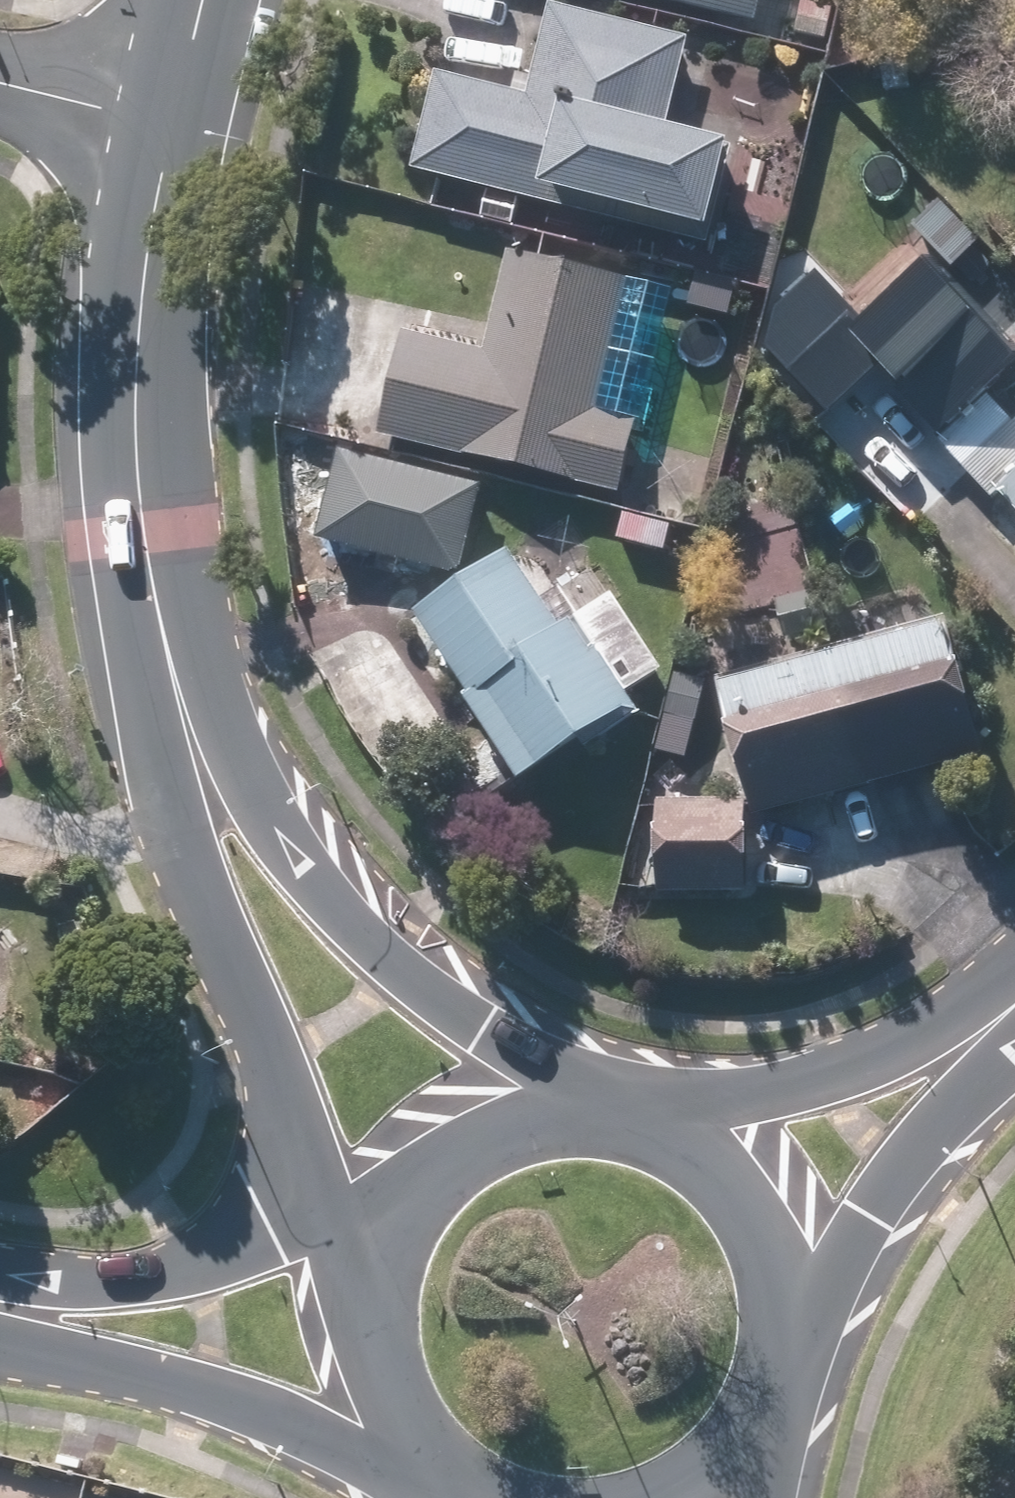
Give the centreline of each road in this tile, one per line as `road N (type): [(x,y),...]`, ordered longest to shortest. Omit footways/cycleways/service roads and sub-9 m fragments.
road 1 (secondary): [(173,123),(138,311),(141,519),(184,728)]
road 2 (secondary): [(184,728),(353,926),(583,1108)]
road 3 (secondary): [(378,1228),(317,1147),(207,921),(181,836),(184,728)]
road 4 (secondary): [(396,1442),(0,1337)]
road 5 (secondary): [(0,1297),(372,1241)]
road 6 (secondary): [(995,1020),(782,1325)]
road 7 (secondary): [(661,1128),(995,1020)]
road 8 (secondary): [(378,1228),(428,1161),(500,1119),(583,1108)]
road 9 (secondary): [(661,1128),(712,1162),(751,1208),(775,1264),(782,1325)]
road 10 (secondary): [(396,1442),(366,1379),(357,1310),(372,1241)]
road 11 (residential): [(173,123),(0,81)]
road 12 (secondary): [(203,0),(173,123)]
road 13 (secondary): [(782,1325),(771,1386),(743,1442)]

